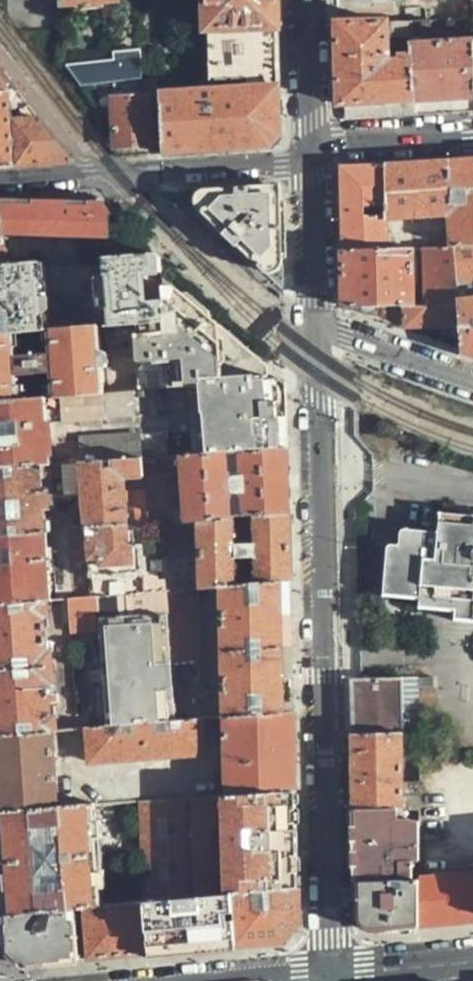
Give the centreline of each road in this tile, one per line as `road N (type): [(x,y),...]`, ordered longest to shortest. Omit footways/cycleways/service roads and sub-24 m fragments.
road 1 (residential): [(332,975),(319,330)]
road 2 (residential): [(0,178),(280,162),(314,151)]
road 3 (residential): [(319,330),(314,151)]
road 4 (residential): [(472,381),(319,330)]
road 5 (residential): [(314,151),(472,135)]
road 6 (residential): [(314,151),(312,0)]
road 7 (residential): [(332,975),(472,963)]

